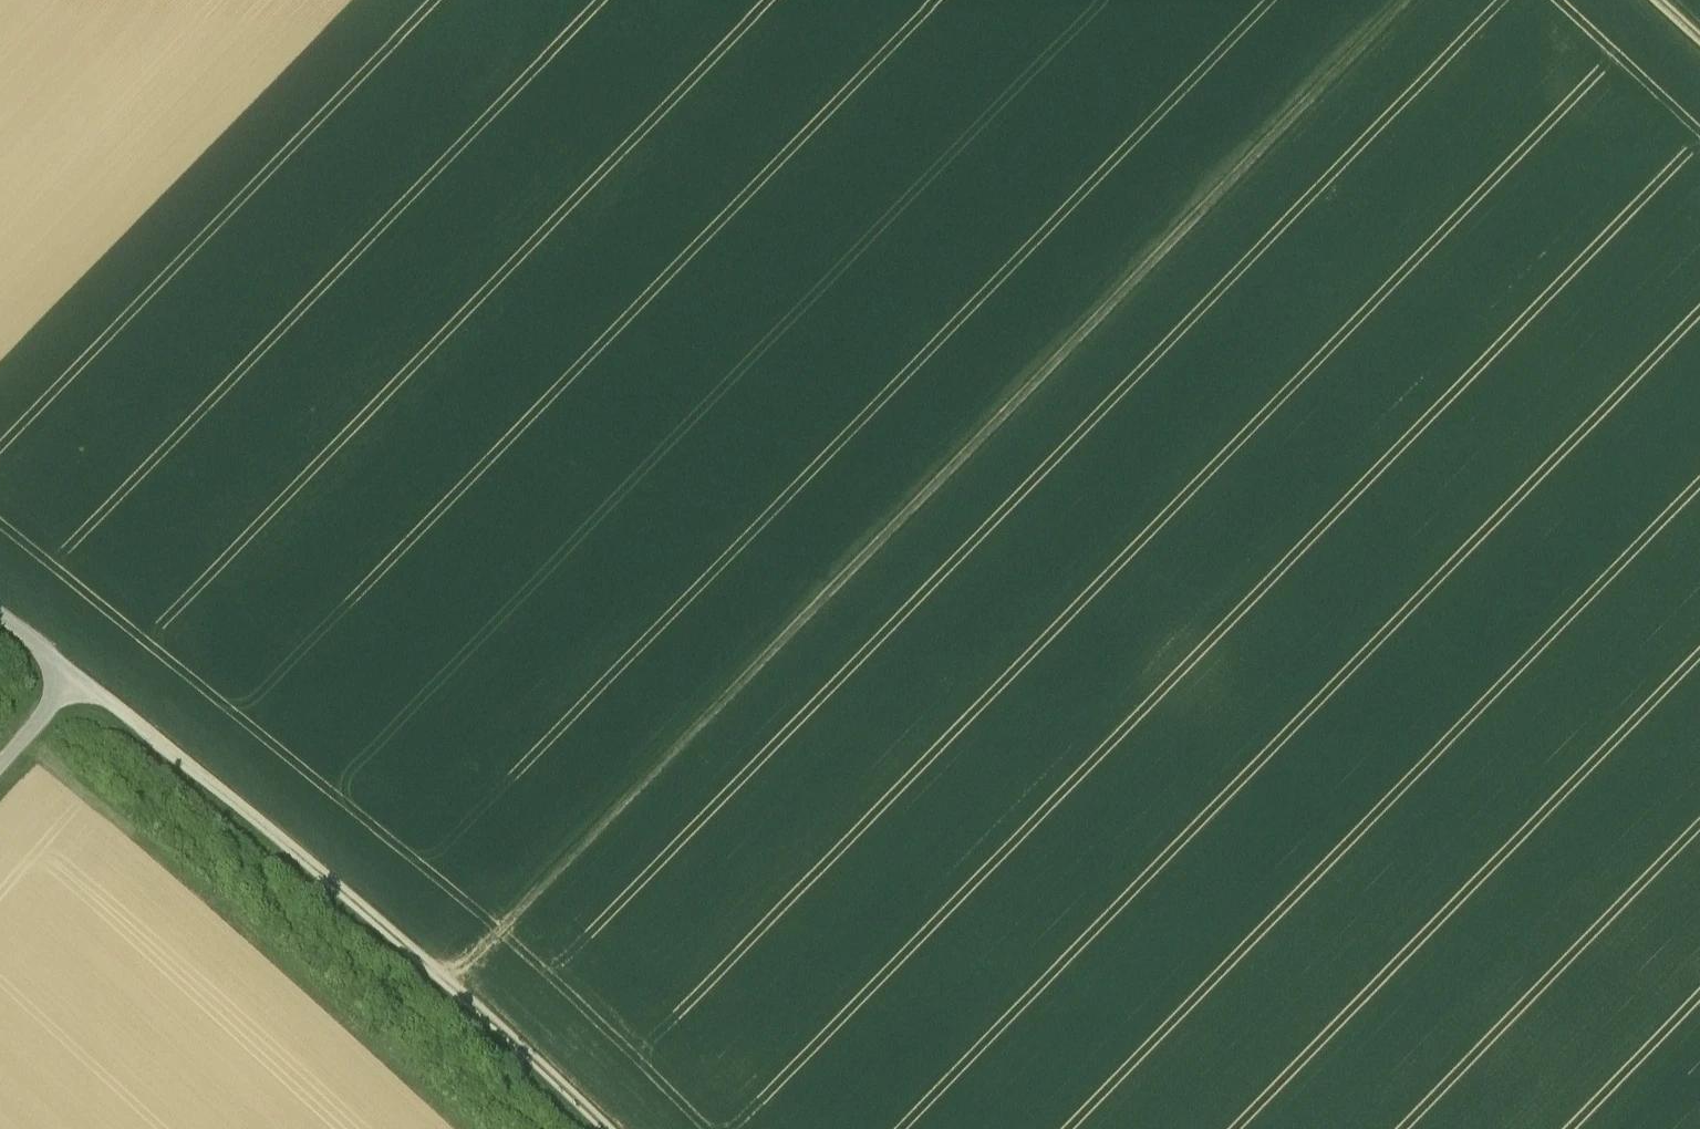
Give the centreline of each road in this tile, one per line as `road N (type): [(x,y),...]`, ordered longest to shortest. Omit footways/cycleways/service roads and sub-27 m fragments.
road 1 (track): [(603,1128),(472,996),(72,683)]
road 2 (track): [(0,622),(72,683),(0,767)]

